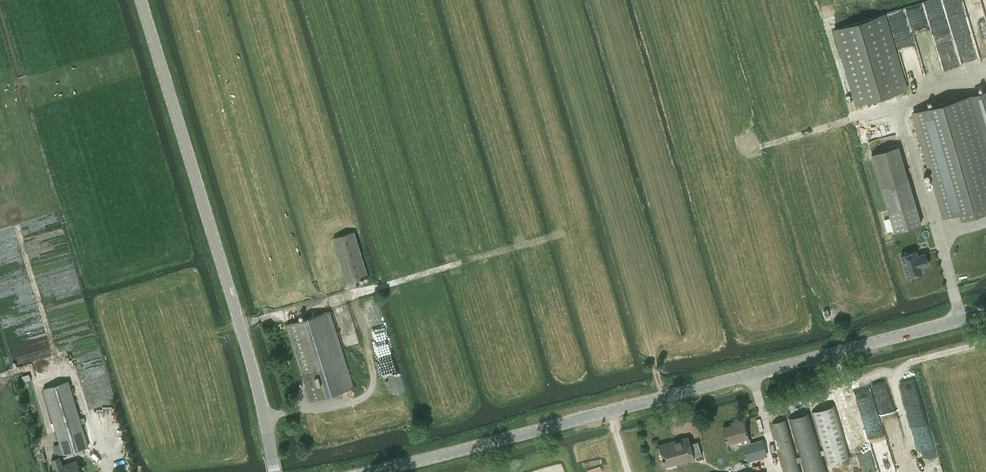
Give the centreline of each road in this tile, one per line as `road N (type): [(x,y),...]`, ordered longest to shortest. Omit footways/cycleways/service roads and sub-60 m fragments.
road 1 (unclassified): [(363,471),(985,313)]
road 2 (unclassified): [(275,471),(234,297),(144,0)]

